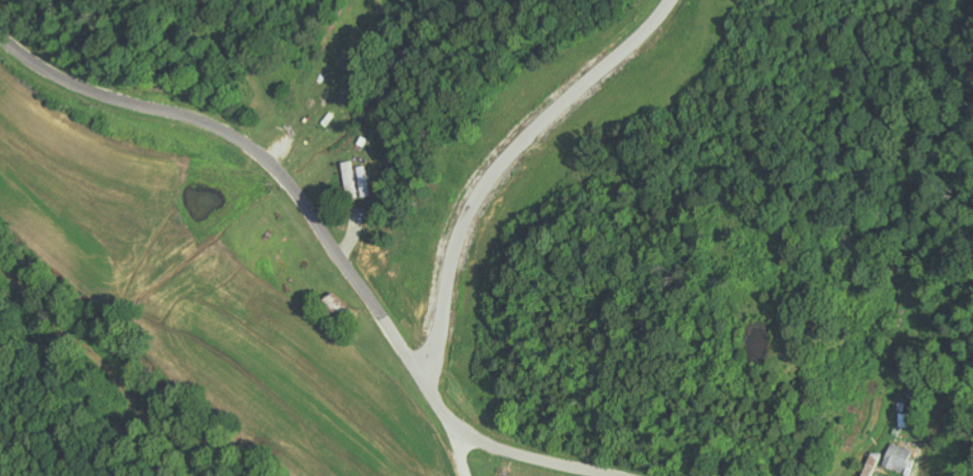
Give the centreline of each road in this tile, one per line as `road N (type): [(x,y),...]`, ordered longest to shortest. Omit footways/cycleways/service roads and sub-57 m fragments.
road 1 (residential): [(598,475),(504,454),(444,418),(310,217),(257,157),(214,131),(81,92),(0,41)]
road 2 (residential): [(421,387),(440,357),(453,241),(476,191),(540,114),(664,52),(692,0)]

